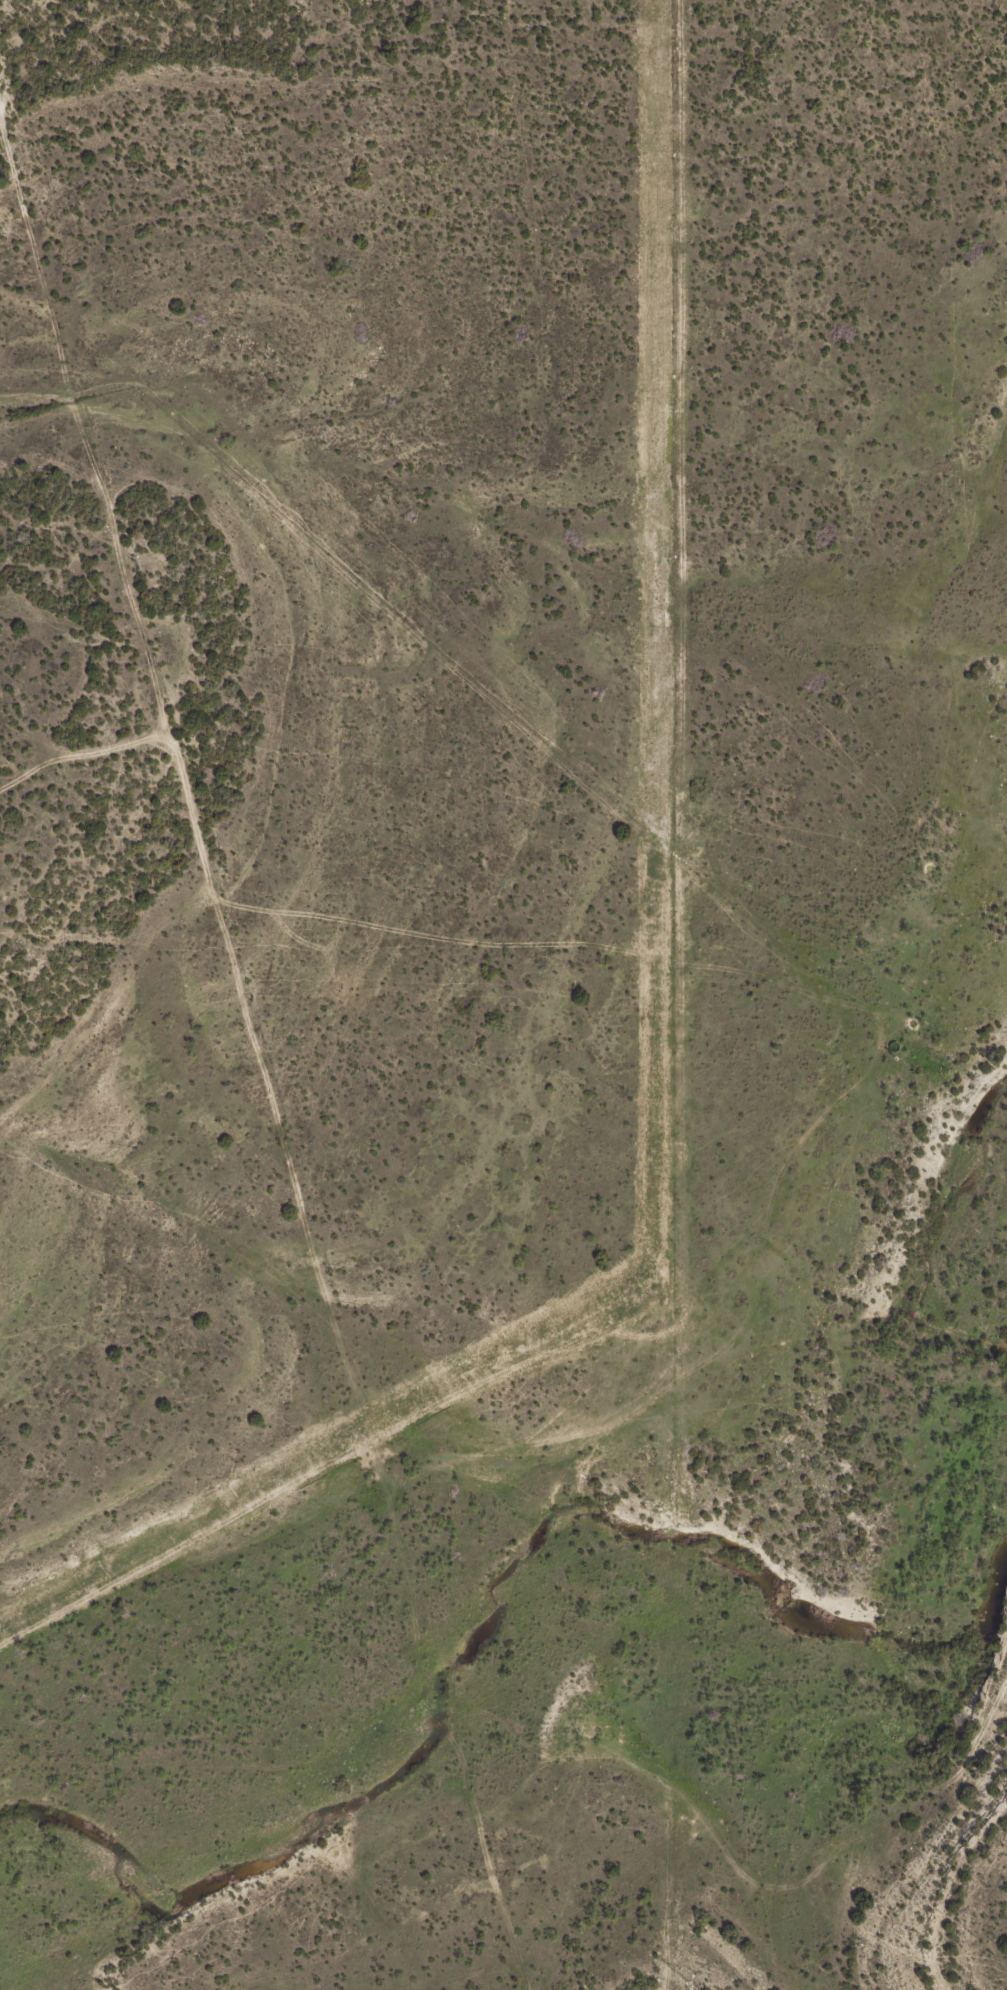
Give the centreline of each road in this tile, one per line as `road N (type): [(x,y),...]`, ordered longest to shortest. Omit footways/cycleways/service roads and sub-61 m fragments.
road 1 (track): [(1006,1726),(901,1838),(821,1883),(730,1873),(499,1782),(293,1802),(102,1802),(0,1837)]

